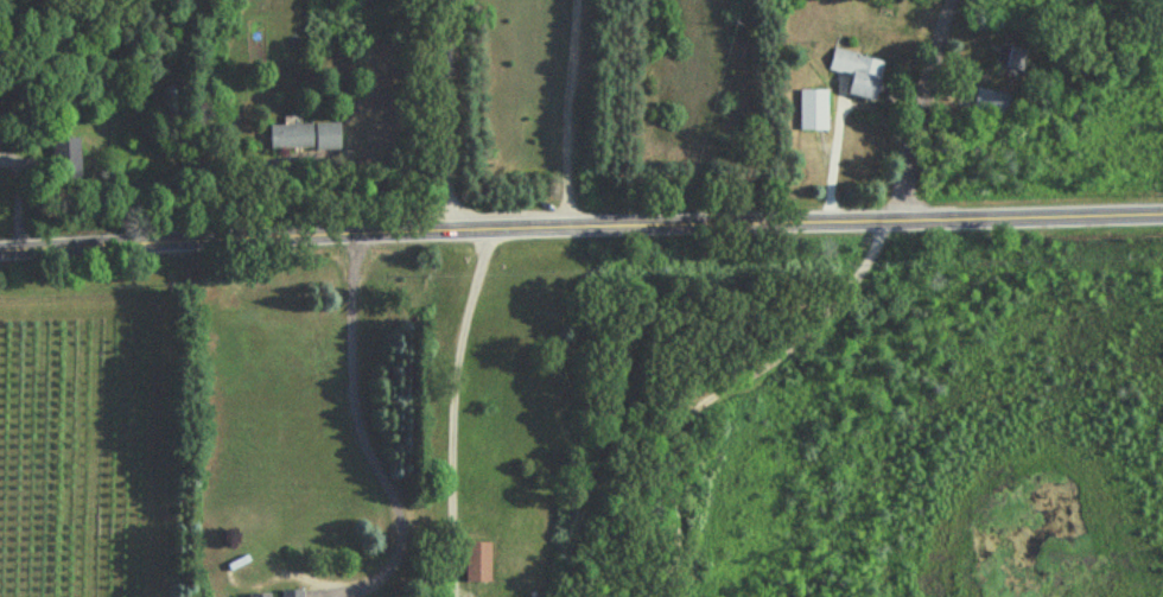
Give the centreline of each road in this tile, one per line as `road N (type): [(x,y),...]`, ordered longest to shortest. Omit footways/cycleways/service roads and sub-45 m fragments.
road 1 (tertiary): [(1162,214),(449,229),(0,253)]
road 2 (residential): [(449,229),(449,0)]
road 3 (residential): [(956,0),(900,221)]

